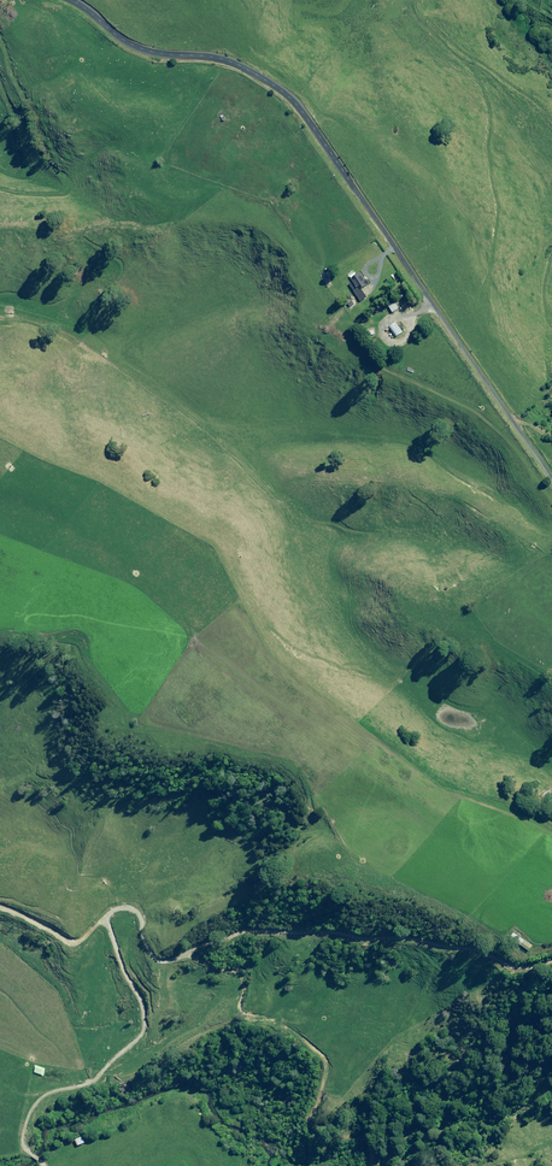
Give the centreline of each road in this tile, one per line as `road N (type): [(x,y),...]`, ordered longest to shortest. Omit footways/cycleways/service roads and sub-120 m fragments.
road 1 (unclassified): [(70,0),(132,45),(231,62),(296,103),(551,476)]
road 2 (track): [(551,955),(319,928),(193,941),(194,967),(236,980)]
road 3 (track): [(0,185),(65,188),(64,172),(43,152),(0,39)]
road 4 (track): [(233,991),(198,1028),(139,1063),(39,1095)]

